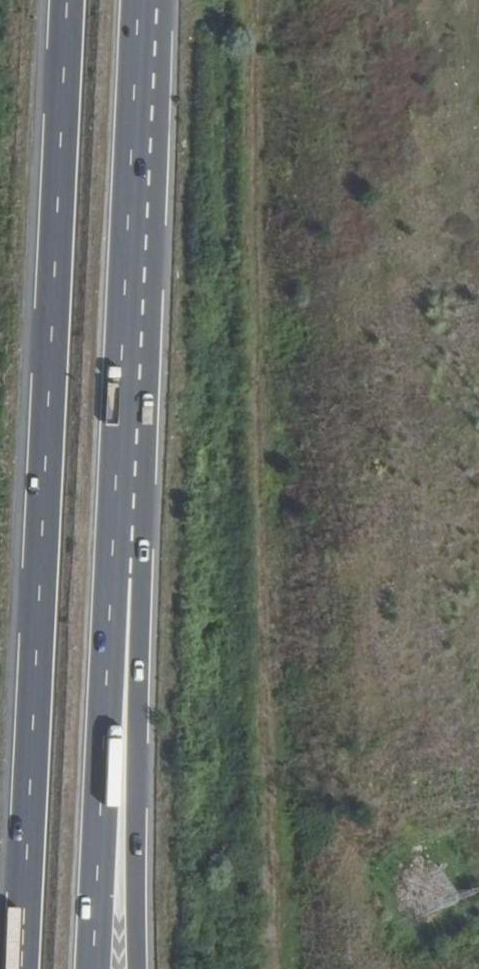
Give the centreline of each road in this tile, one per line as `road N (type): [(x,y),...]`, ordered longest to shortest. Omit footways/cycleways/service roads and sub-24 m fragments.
road 1 (motorway): [(68,0),(22,968)]
road 2 (track): [(251,0),(273,968)]
road 3 (motorway): [(116,558),(141,0)]
road 4 (motorway): [(138,968),(141,594),(116,558)]
road 5 (motorway): [(95,968),(116,558)]

